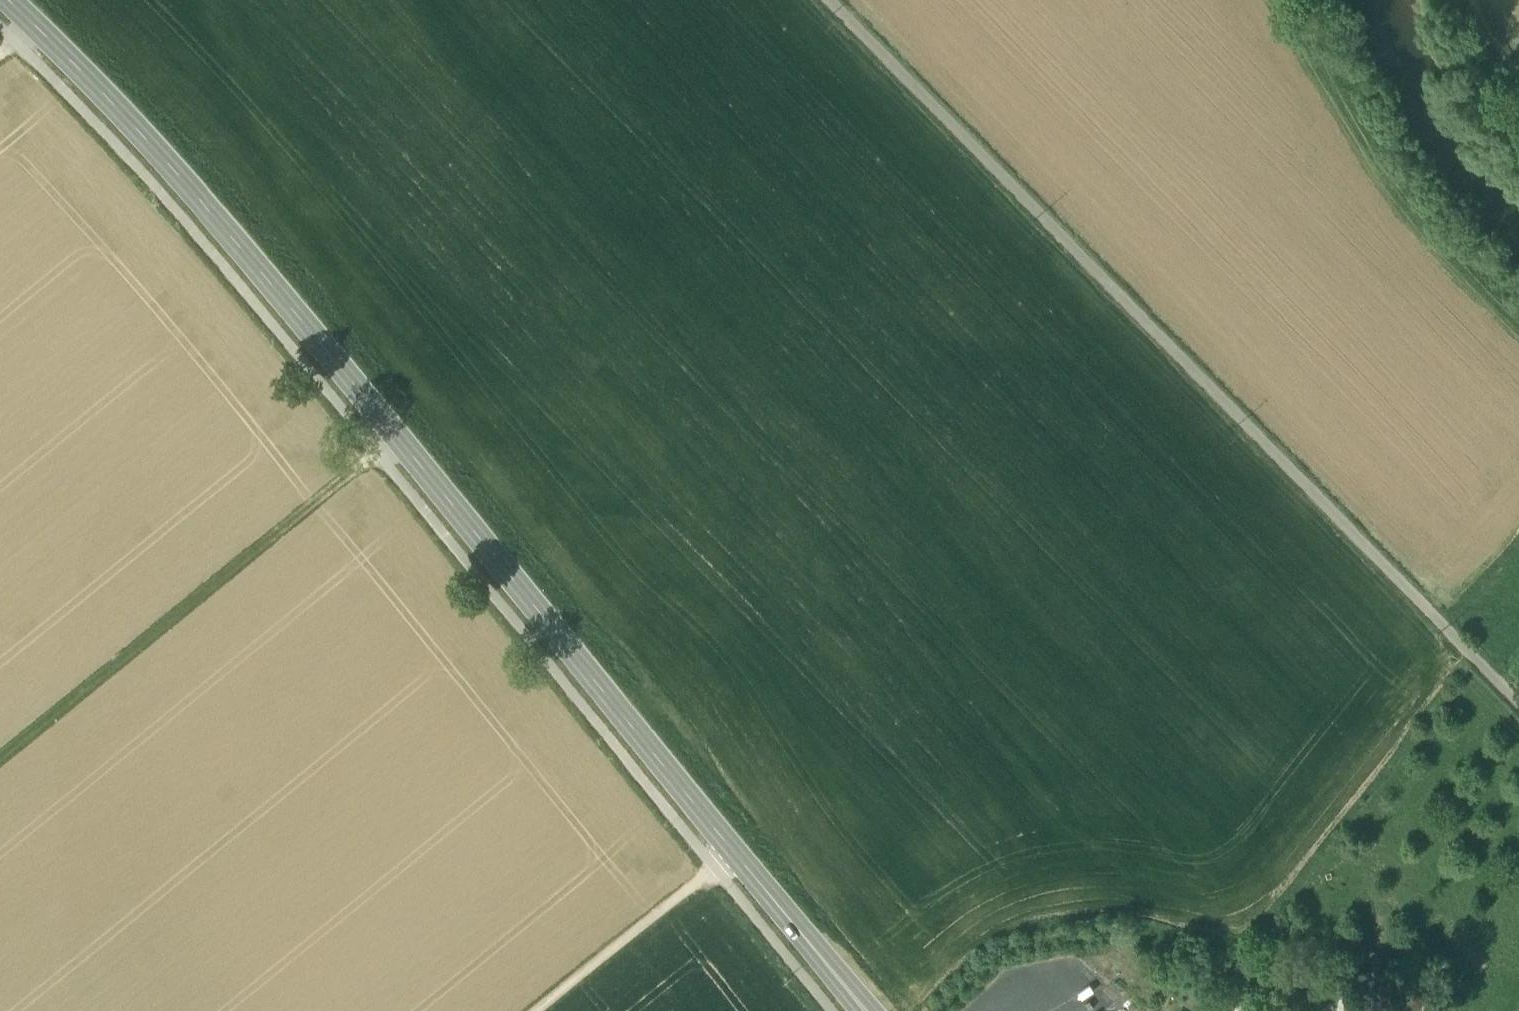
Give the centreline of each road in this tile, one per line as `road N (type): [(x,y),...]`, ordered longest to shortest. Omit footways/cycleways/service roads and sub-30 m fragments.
road 1 (secondary): [(866,1010),(290,305),(113,103),(9,0)]
road 2 (track): [(1518,705),(830,0)]
road 3 (track): [(0,755),(395,434)]
road 4 (track): [(539,1010),(734,850)]

